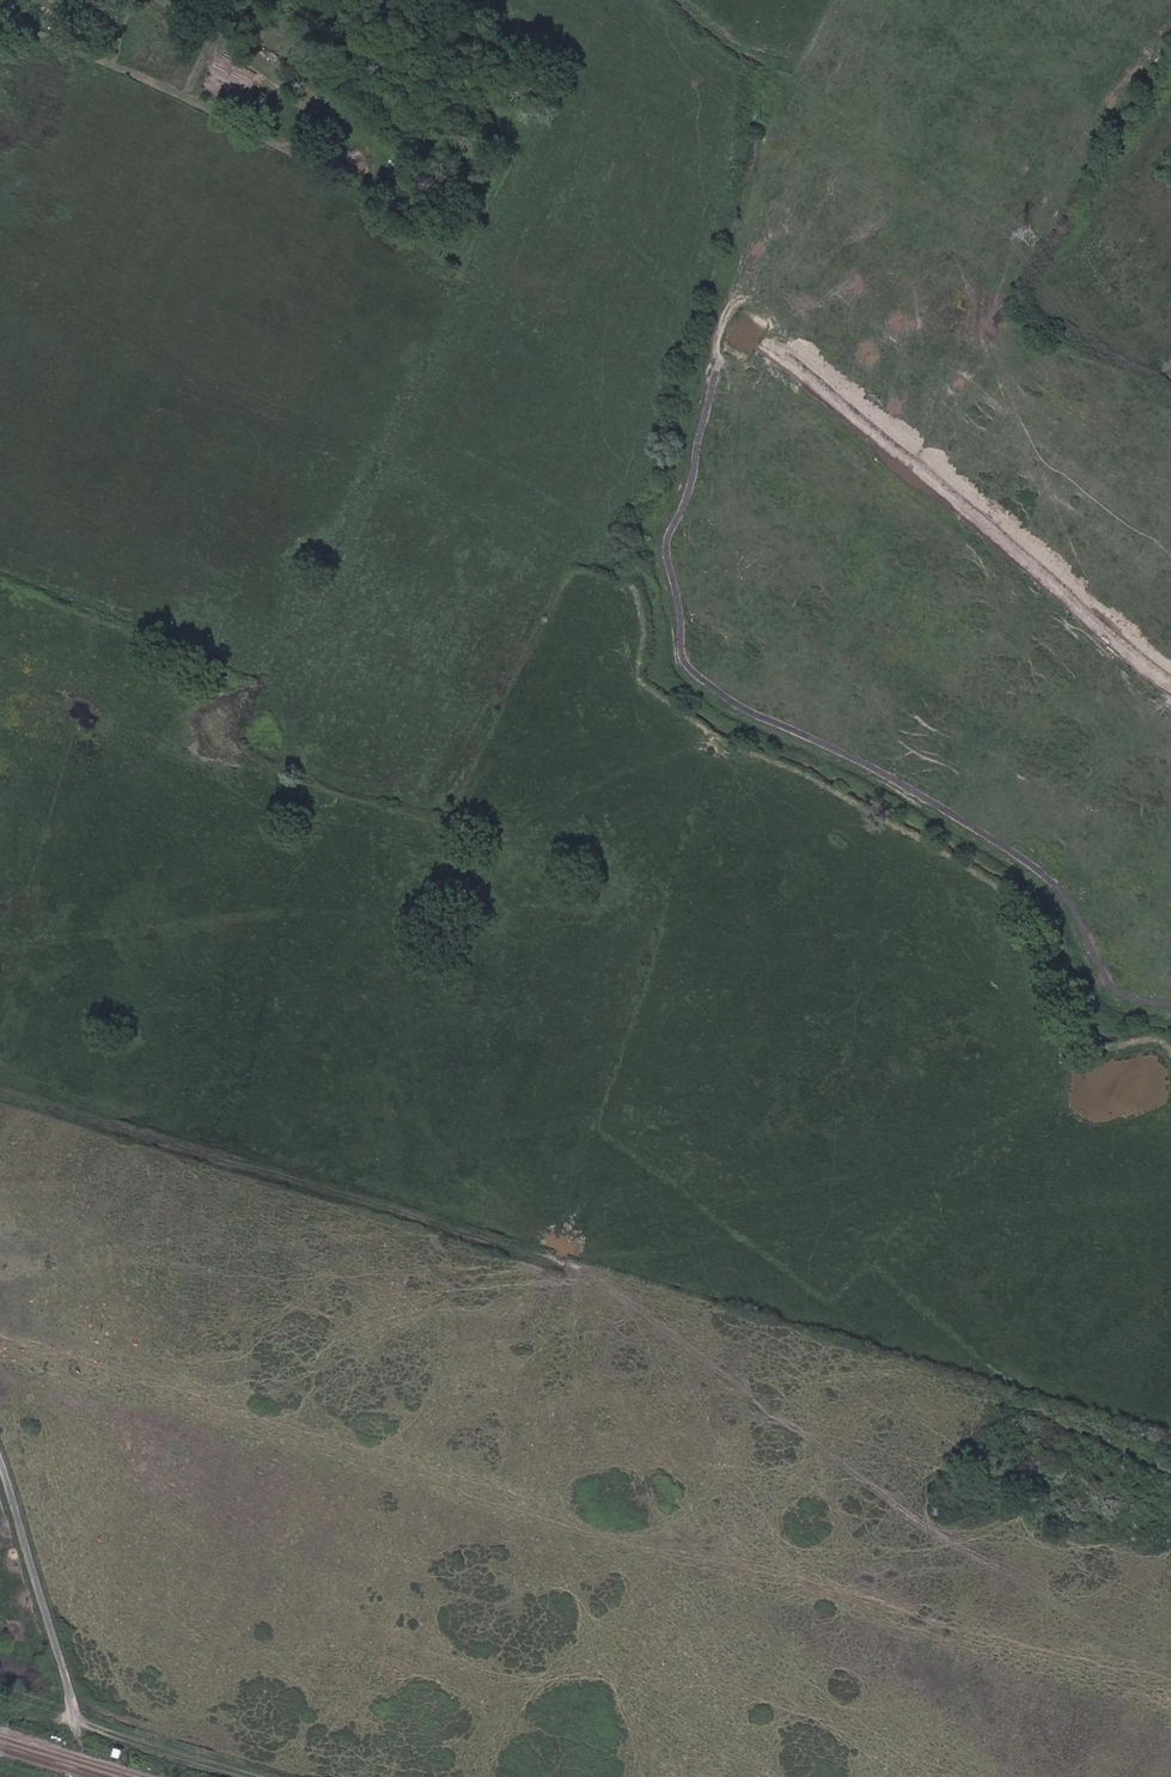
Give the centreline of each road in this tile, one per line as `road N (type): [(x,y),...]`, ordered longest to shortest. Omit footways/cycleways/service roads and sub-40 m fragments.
road 1 (unclassified): [(0,1450),(77,1732)]
road 2 (track): [(75,1716),(91,1728),(251,1776)]

